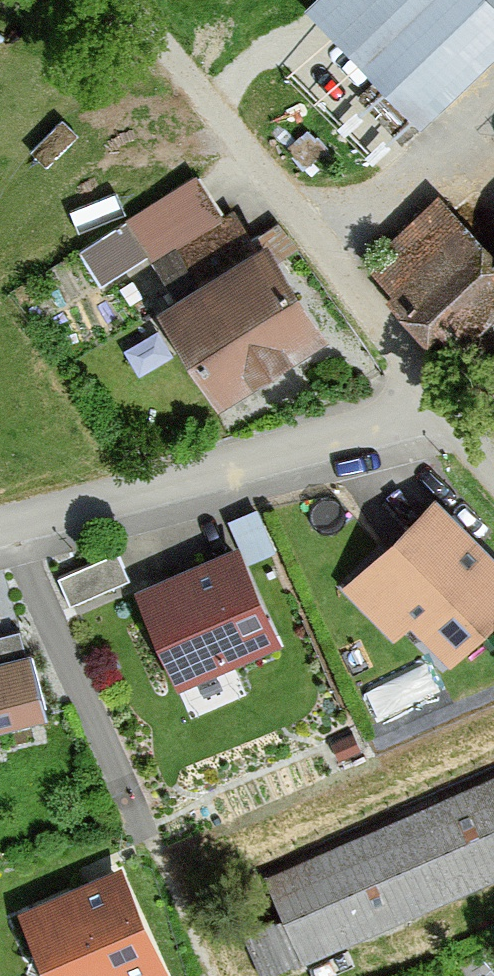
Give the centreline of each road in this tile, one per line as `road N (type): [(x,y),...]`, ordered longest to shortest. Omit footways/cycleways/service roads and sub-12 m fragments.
road 1 (track): [(124,0),(442,407)]
road 2 (residential): [(0,528),(442,407)]

